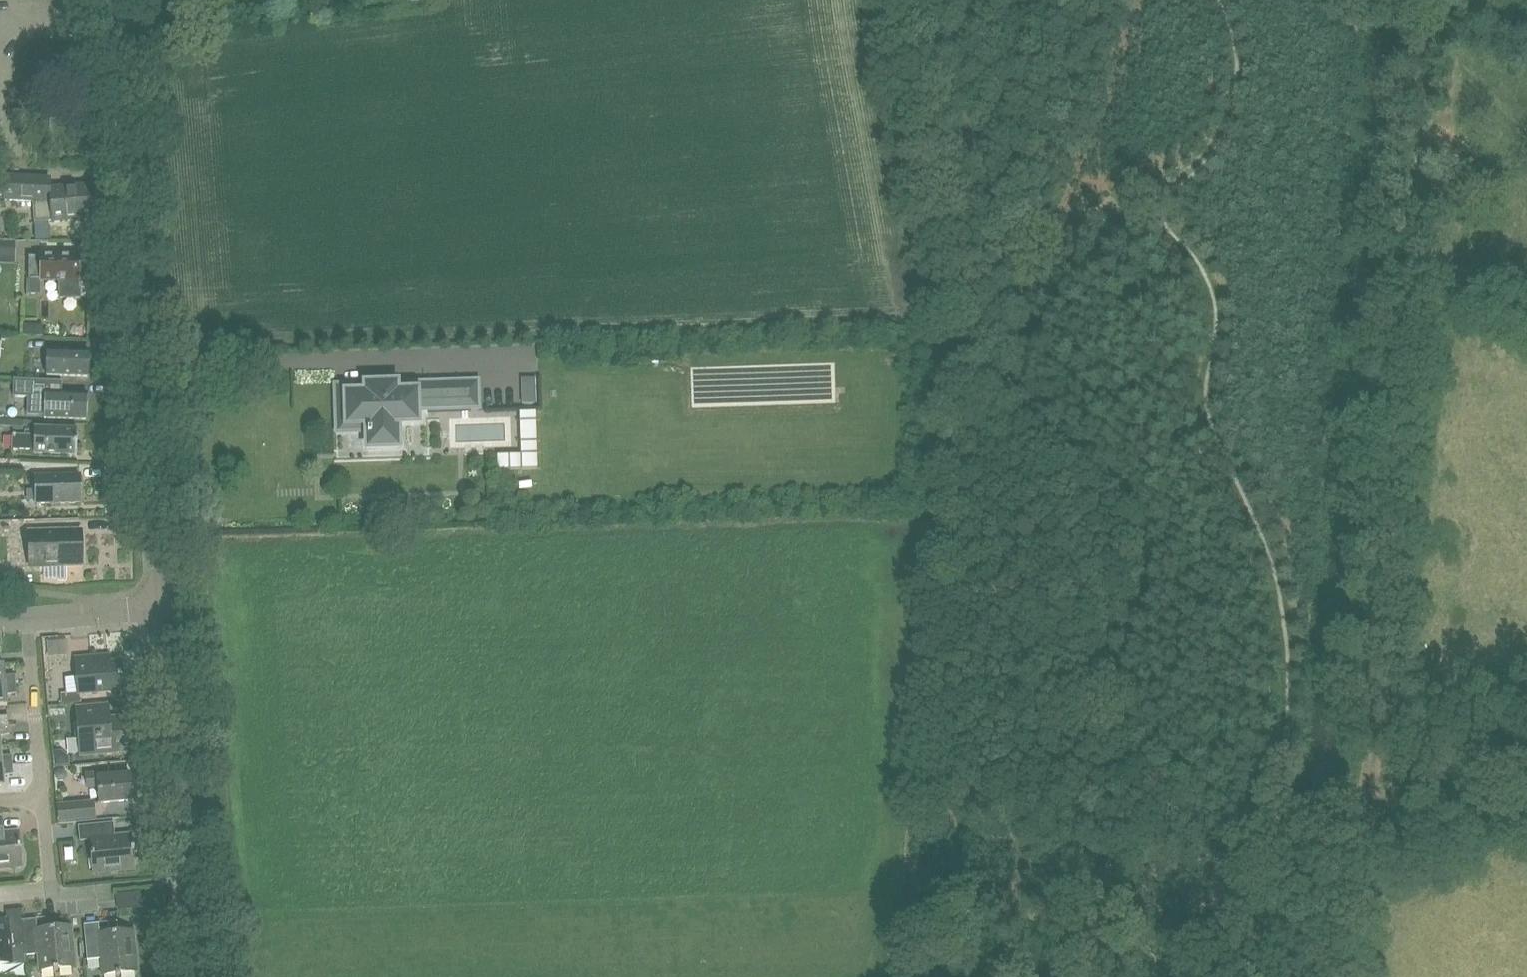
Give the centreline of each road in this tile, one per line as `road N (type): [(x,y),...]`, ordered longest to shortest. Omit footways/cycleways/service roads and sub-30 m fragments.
road 1 (residential): [(166,607),(111,0)]
road 2 (residential): [(199,976),(166,607)]
road 3 (residential): [(41,791),(27,620)]
road 4 (residential): [(27,620),(166,607)]

